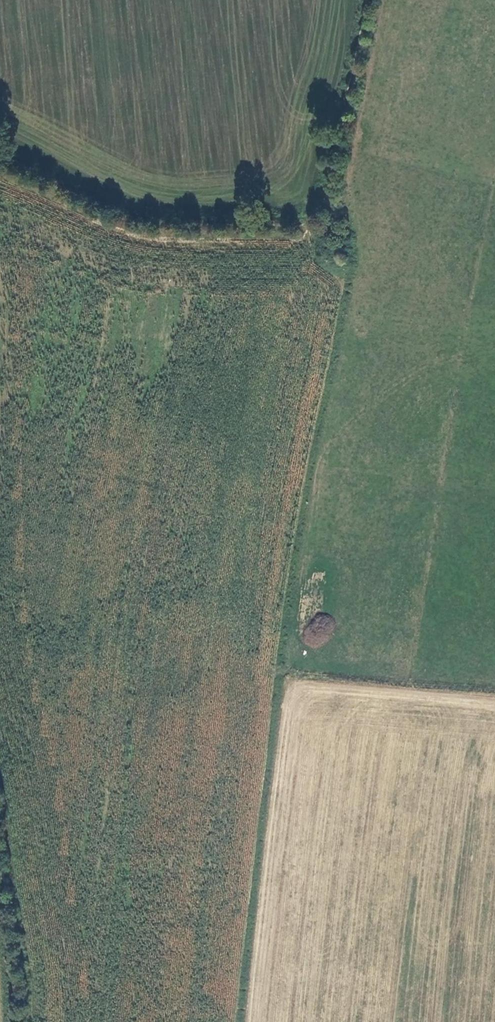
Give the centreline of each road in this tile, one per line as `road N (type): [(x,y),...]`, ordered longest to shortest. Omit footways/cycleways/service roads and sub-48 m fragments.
road 1 (track): [(0,160),(121,214),(286,229),(310,221),(319,213),(366,0)]
road 2 (track): [(18,1021),(0,888)]

